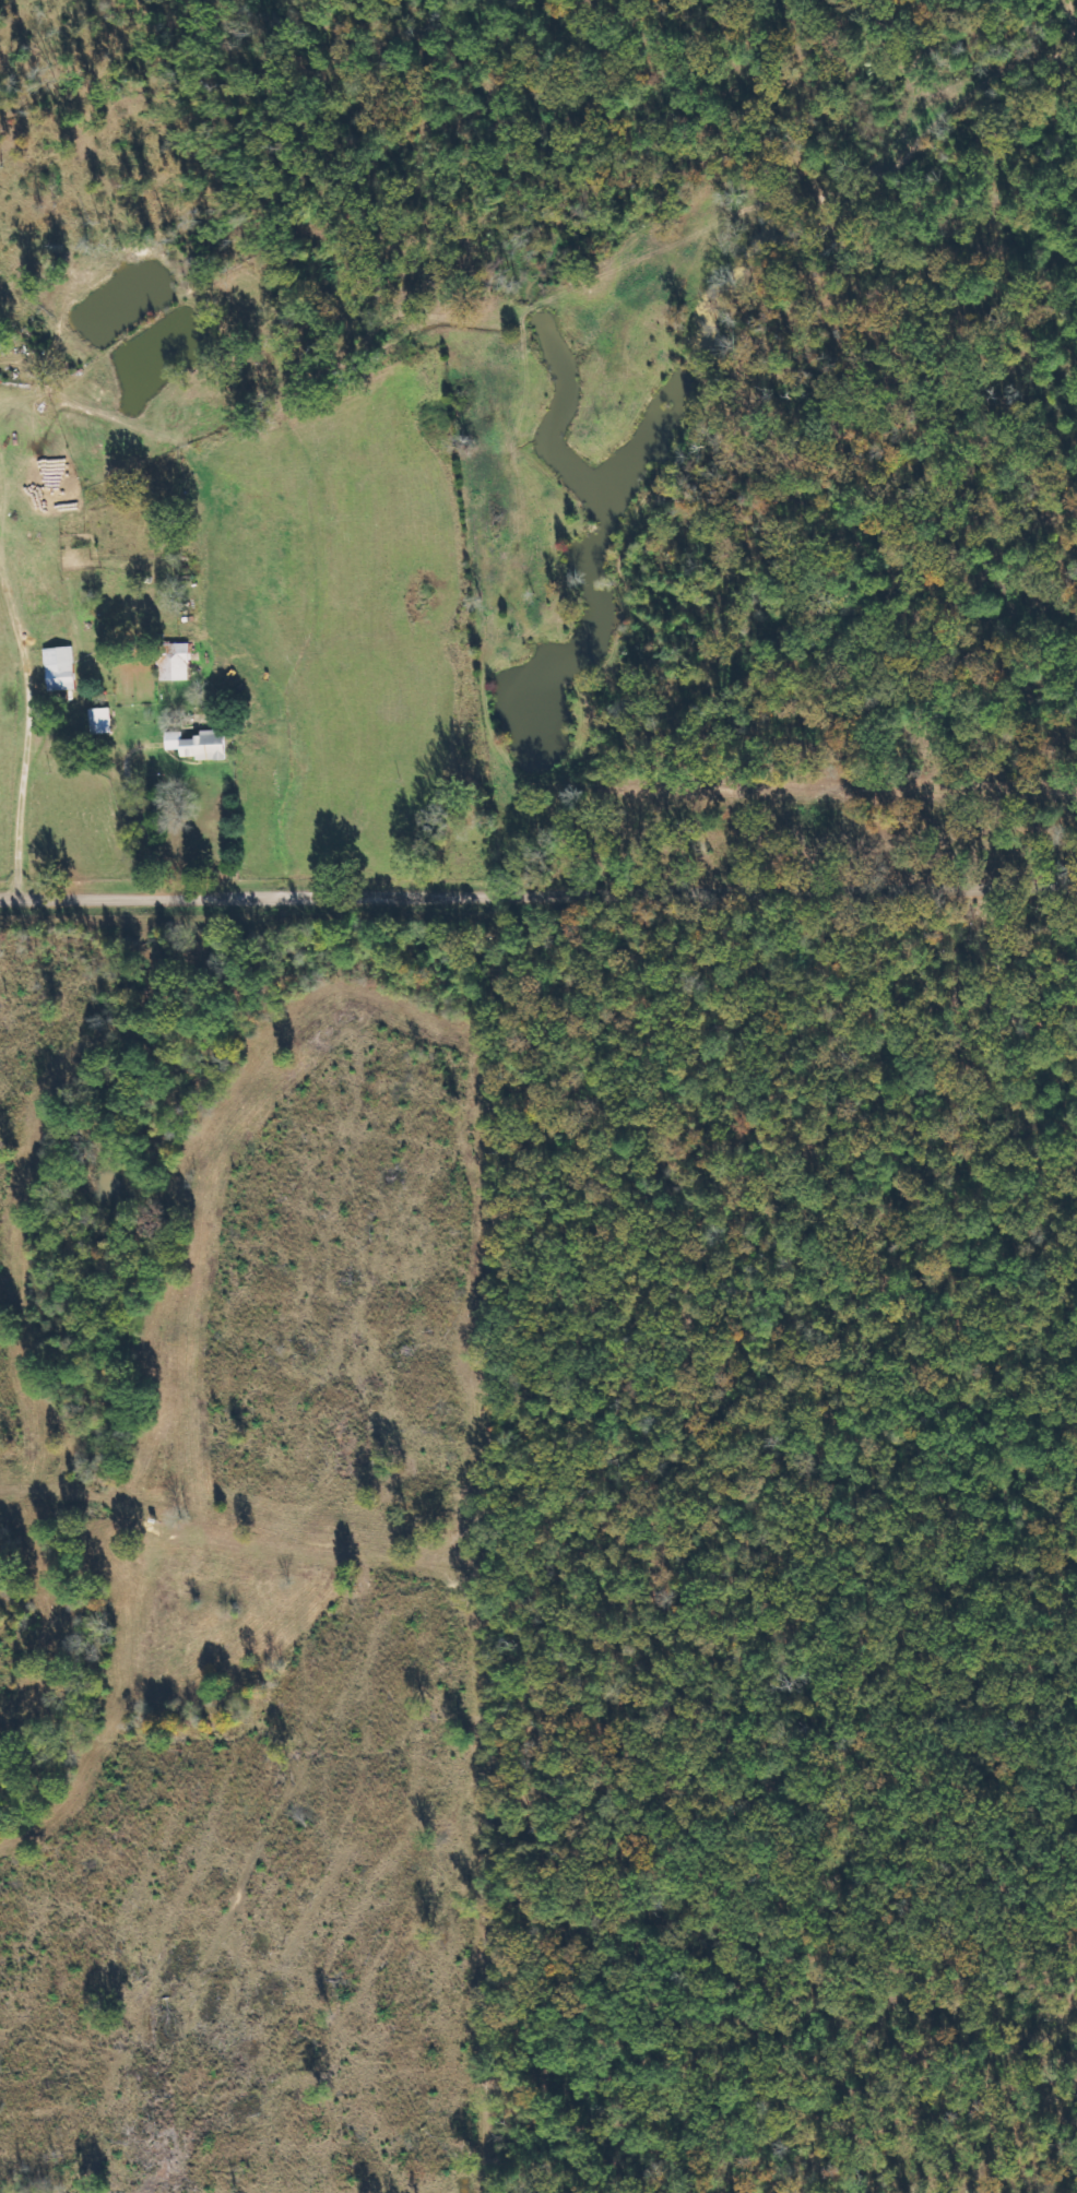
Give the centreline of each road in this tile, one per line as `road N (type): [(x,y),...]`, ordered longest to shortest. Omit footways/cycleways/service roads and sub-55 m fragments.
road 1 (residential): [(0,890),(354,899),(1076,889)]

